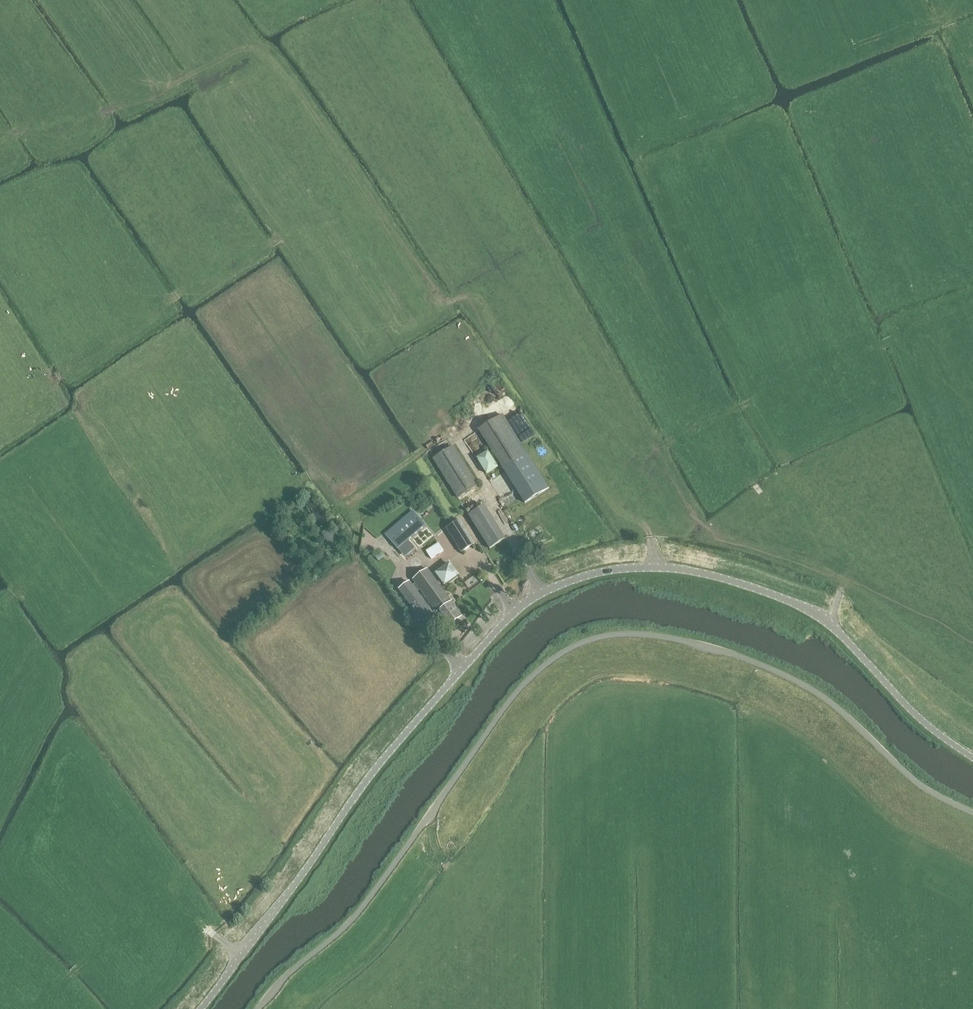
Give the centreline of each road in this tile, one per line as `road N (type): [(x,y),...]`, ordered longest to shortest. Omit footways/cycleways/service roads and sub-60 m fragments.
road 1 (unclassified): [(202,1008),(378,768),(479,651),(525,605),(574,581),(625,569),(681,571),(803,609),(972,758)]
road 2 (track): [(0,142),(184,88),(260,46),(368,187),(444,307),(465,297),(484,302),(625,478),(659,568)]
road 3 (unclassified): [(259,1008),(360,912),(521,689),(589,640),(647,635),(765,666),(833,704),(913,780),(972,813)]

